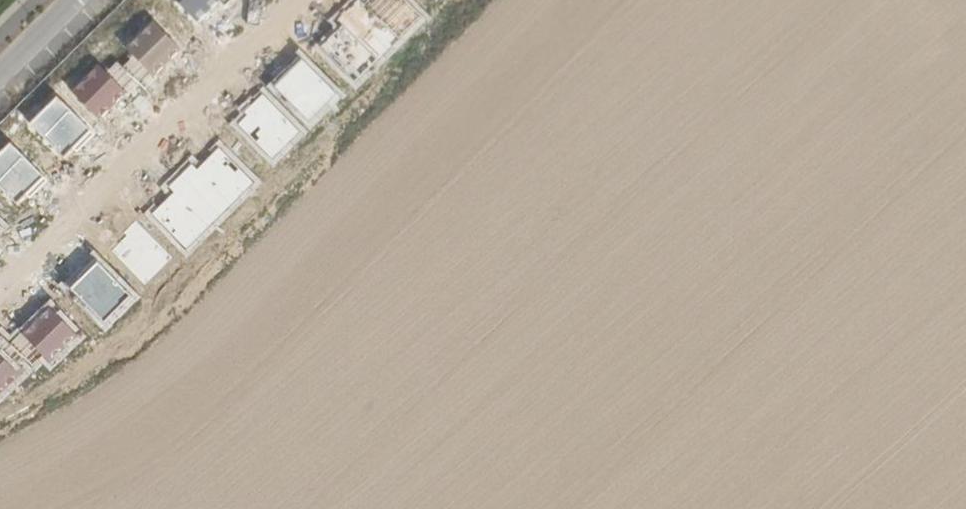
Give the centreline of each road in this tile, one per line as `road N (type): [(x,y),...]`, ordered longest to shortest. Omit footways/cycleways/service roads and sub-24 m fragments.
road 1 (residential): [(0,292),(291,0)]

